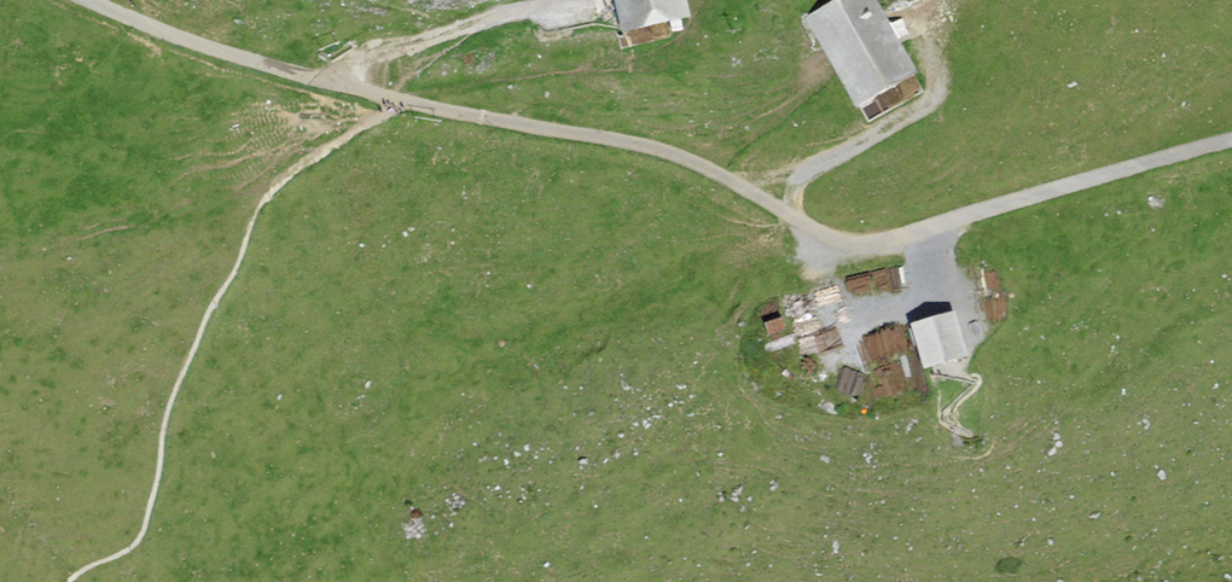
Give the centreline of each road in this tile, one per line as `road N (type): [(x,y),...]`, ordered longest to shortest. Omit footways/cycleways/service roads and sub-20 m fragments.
road 1 (track): [(1231,142),(852,251),(697,161),(617,138),(400,105)]
road 2 (track): [(400,105),(226,54),(83,0)]
road 3 (track): [(815,233),(814,301),(841,326),(876,327),(935,310),(949,287),(939,226)]
road 4 (track): [(909,28),(936,74),(926,106),(820,164),(742,184)]
road 5 (track): [(452,27),(361,62),(364,80),(400,105)]

